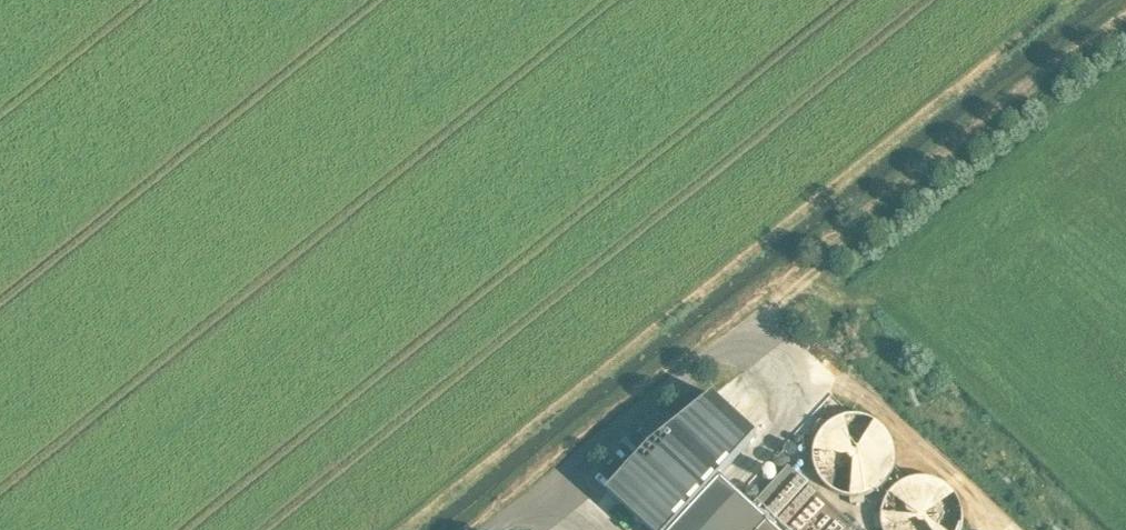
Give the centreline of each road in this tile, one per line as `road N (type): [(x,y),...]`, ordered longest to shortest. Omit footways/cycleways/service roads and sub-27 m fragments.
road 1 (unclassified): [(489,529),(768,309)]

